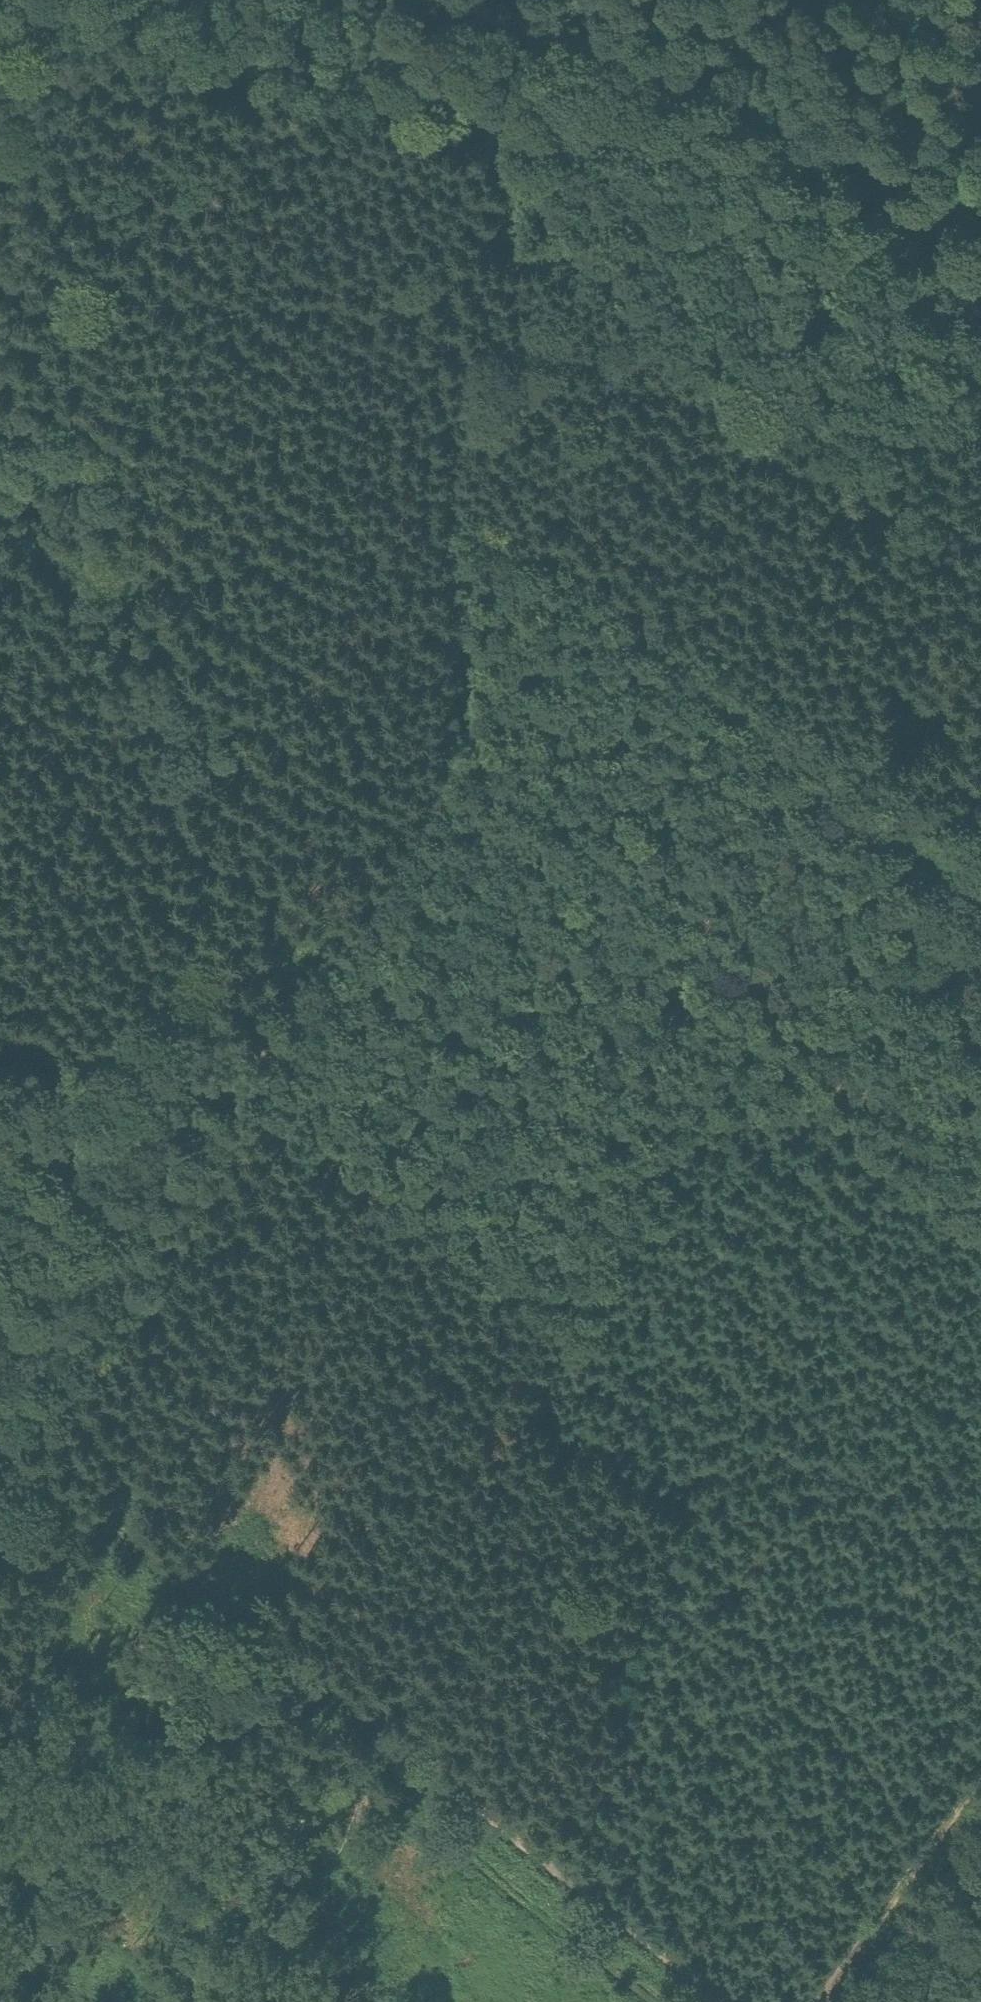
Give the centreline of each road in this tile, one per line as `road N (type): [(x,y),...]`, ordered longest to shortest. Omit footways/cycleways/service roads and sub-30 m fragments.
road 1 (track): [(0,1464),(407,1750),(715,2001)]
road 2 (track): [(825,2001),(980,1784)]

